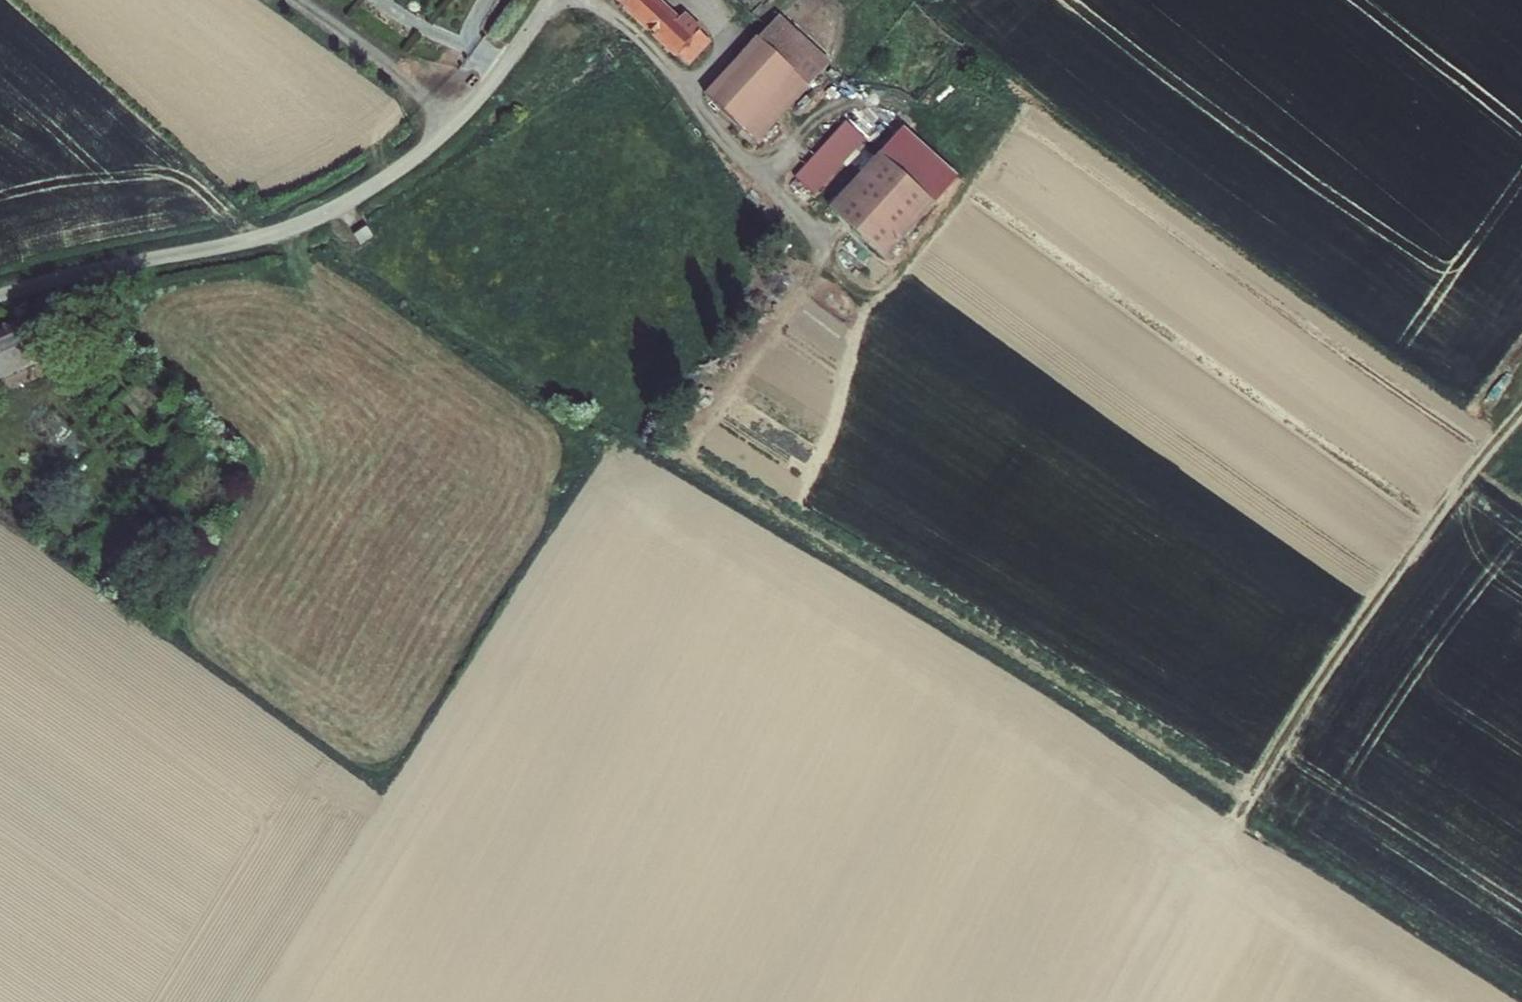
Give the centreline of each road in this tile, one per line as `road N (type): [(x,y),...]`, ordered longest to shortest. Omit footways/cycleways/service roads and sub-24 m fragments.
road 1 (unclassified): [(0,294),(243,241),(327,210),(416,155),(464,113),(551,0)]

